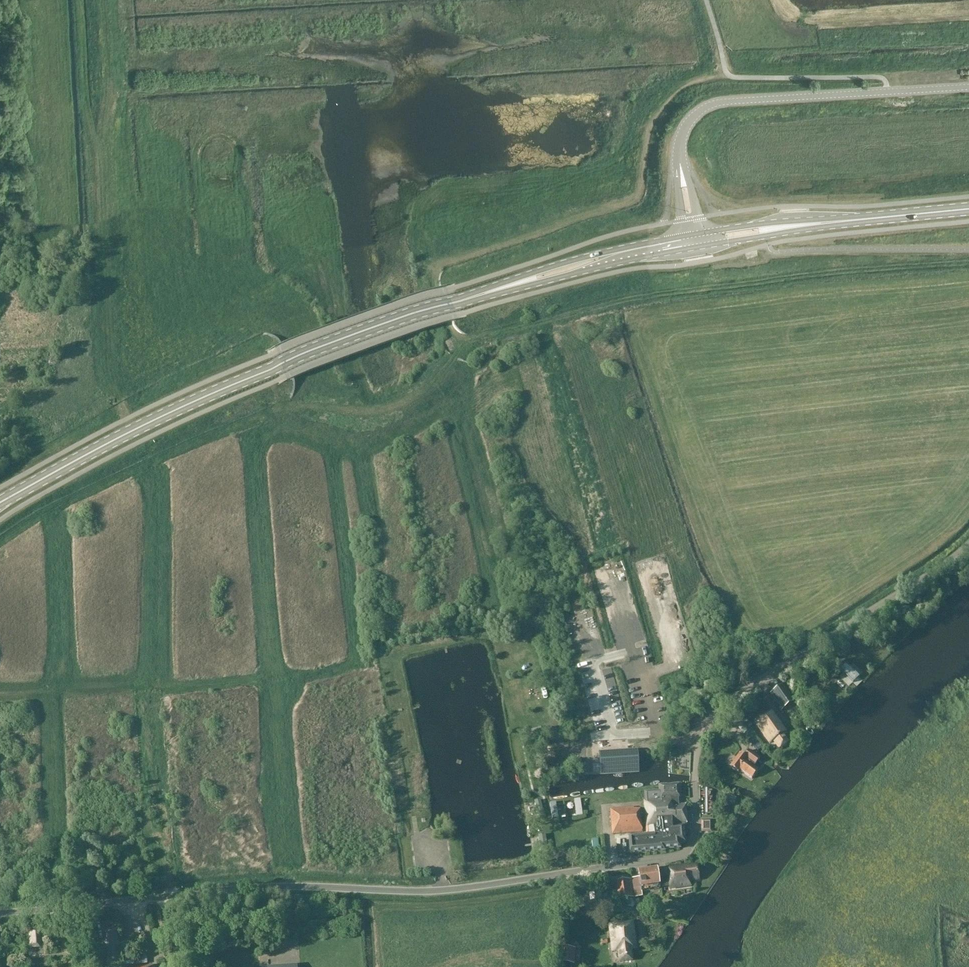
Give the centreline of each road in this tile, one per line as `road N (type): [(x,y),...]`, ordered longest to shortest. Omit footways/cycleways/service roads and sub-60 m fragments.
road 1 (tertiary): [(656,858),(443,890),(284,887),(0,913)]
road 2 (primary): [(0,503),(211,394),(484,294)]
road 3 (tertiary): [(656,858),(689,844),(695,760),(719,710),(968,543)]
road 4 (tertiary): [(968,87),(719,103),(687,125),(679,161)]
road 5 (track): [(133,431),(110,349),(99,147)]
road 6 (primary): [(484,294),(694,248)]
road 7 (primary): [(684,236),(575,260),(484,294)]
road 8 (track): [(968,10),(813,19)]
road 9 (primary): [(820,223),(968,209)]
road 10 (track): [(99,147),(82,0)]
road 11 (track): [(99,147),(106,98),(101,0)]
road 12 (primary): [(694,248),(820,223)]
road 13 (primary): [(820,223),(700,233)]

